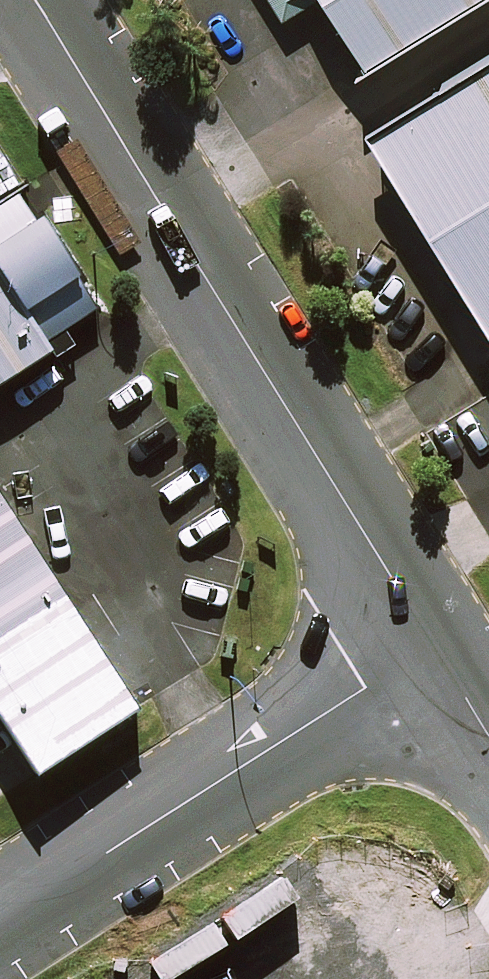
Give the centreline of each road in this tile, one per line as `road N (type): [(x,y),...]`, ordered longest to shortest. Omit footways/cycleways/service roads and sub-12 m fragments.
road 1 (residential): [(431,643),(28,0)]
road 2 (residential): [(0,919),(431,643)]

